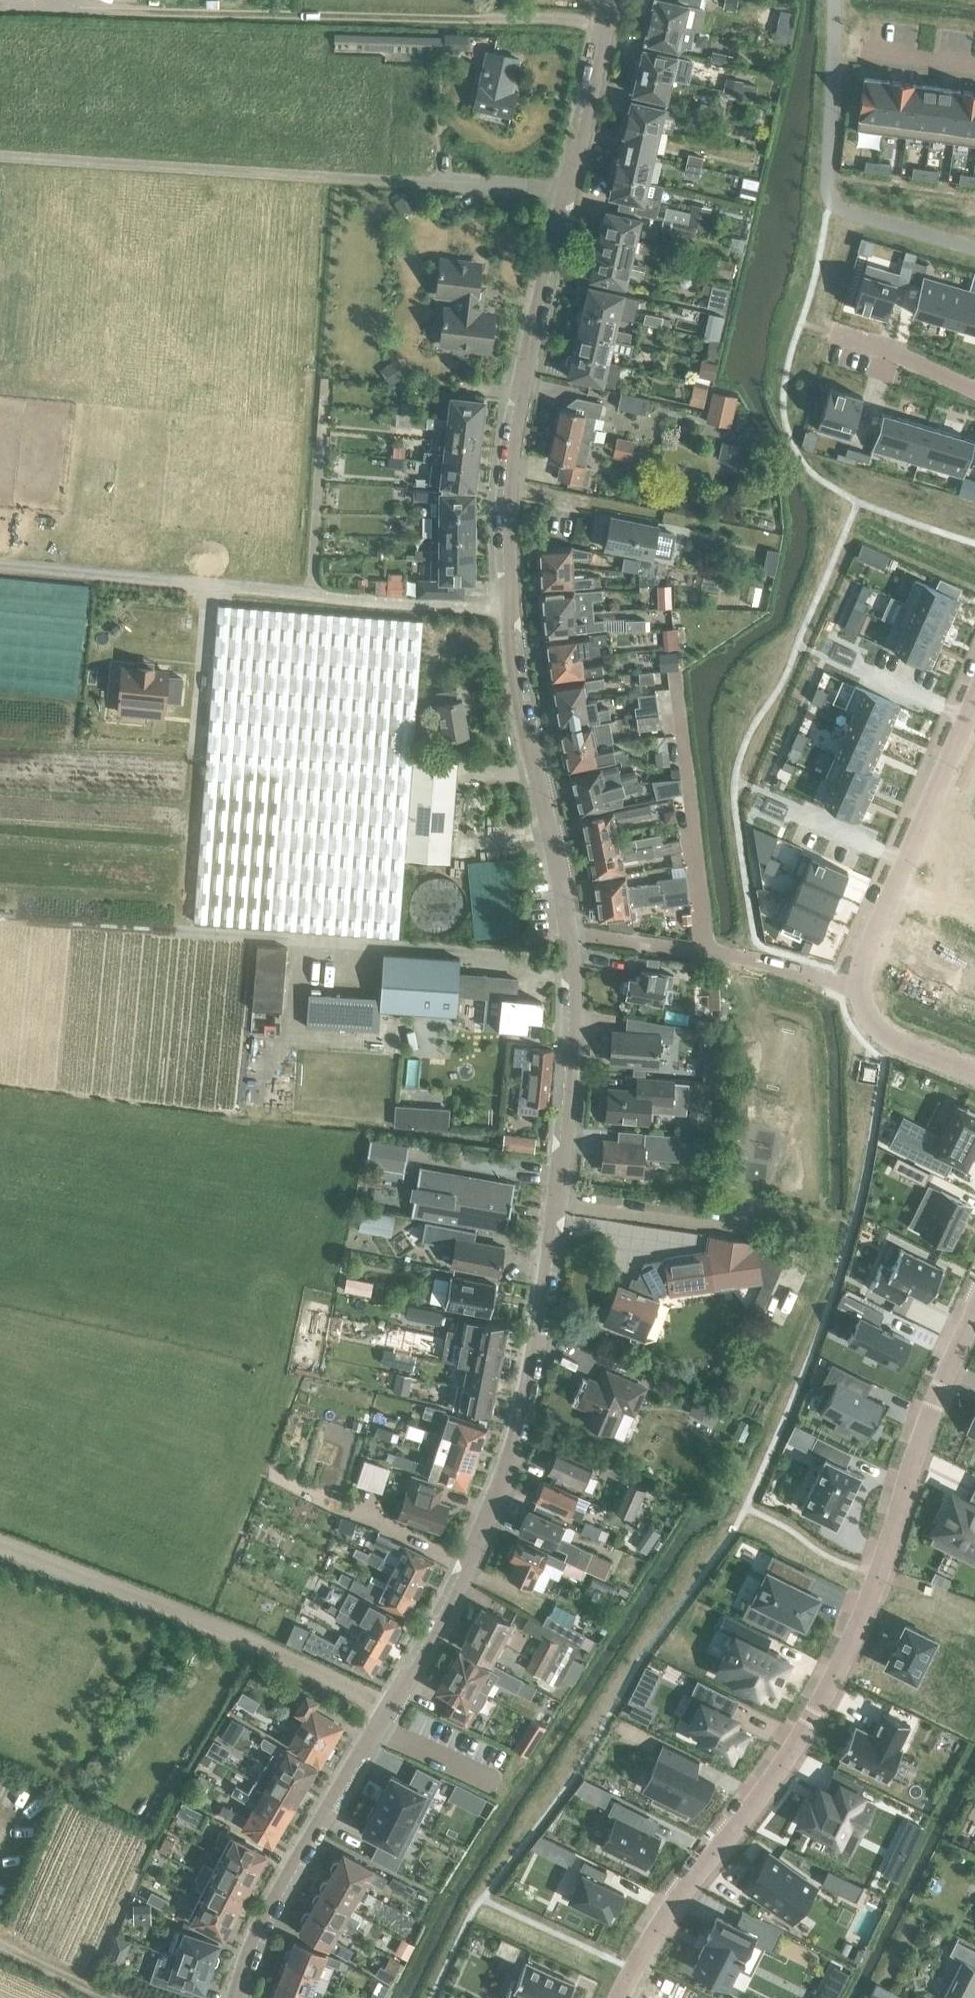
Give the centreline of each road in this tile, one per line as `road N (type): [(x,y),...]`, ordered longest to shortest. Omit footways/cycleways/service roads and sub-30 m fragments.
road 1 (residential): [(388,1707),(442,1615),(505,1473),(525,1404),(572,1111),(575,1017),(565,928)]
road 2 (residential): [(974,1302),(934,1390),(895,1520),(844,1647),(771,1774),(647,1941),(616,1997)]
road 3 (unclassified): [(607,23),(0,4)]
road 4 (unclassified): [(570,189),(0,153)]
road 5 (unclassified): [(510,609),(0,566)]
road 6 (residential): [(510,609),(519,406),(570,189)]
road 7 (unclassified): [(388,1707),(300,1663),(0,1541)]
road 8 (residential): [(236,1997),(252,1941),(388,1707)]
road 9 (residential): [(565,928),(518,712),(510,609)]
road 10 (residential): [(974,702),(852,985)]
road 11 (residential): [(565,928),(708,949),(852,985)]
road 12 (residential): [(570,189),(607,23)]
road 13 (residential): [(852,985),(877,1029),(974,1070)]
road 14 (residential): [(835,333),(974,393)]

